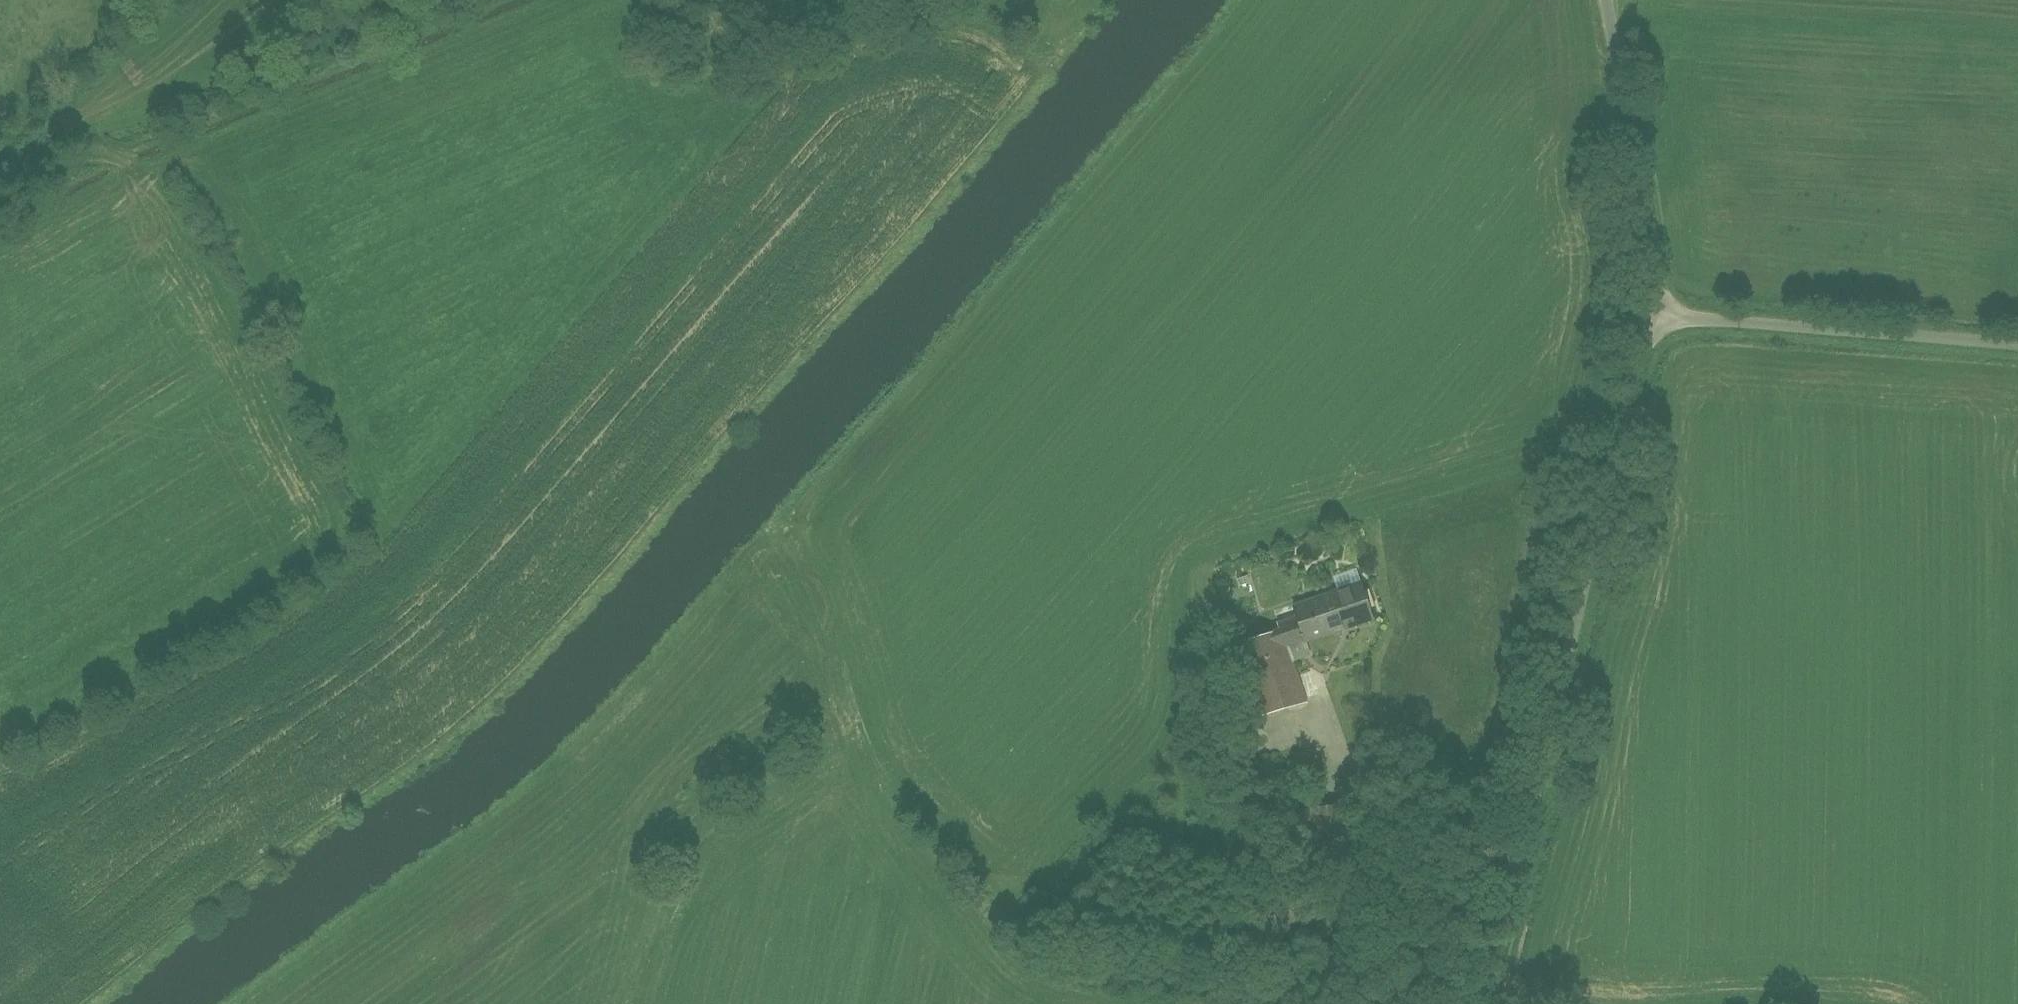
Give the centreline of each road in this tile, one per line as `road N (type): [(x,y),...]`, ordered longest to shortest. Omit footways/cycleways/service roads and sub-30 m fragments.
road 1 (residential): [(1651,318),(1500,1003)]
road 2 (residential): [(1651,318),(2017,342)]
road 3 (residential): [(1602,0),(1651,318)]

